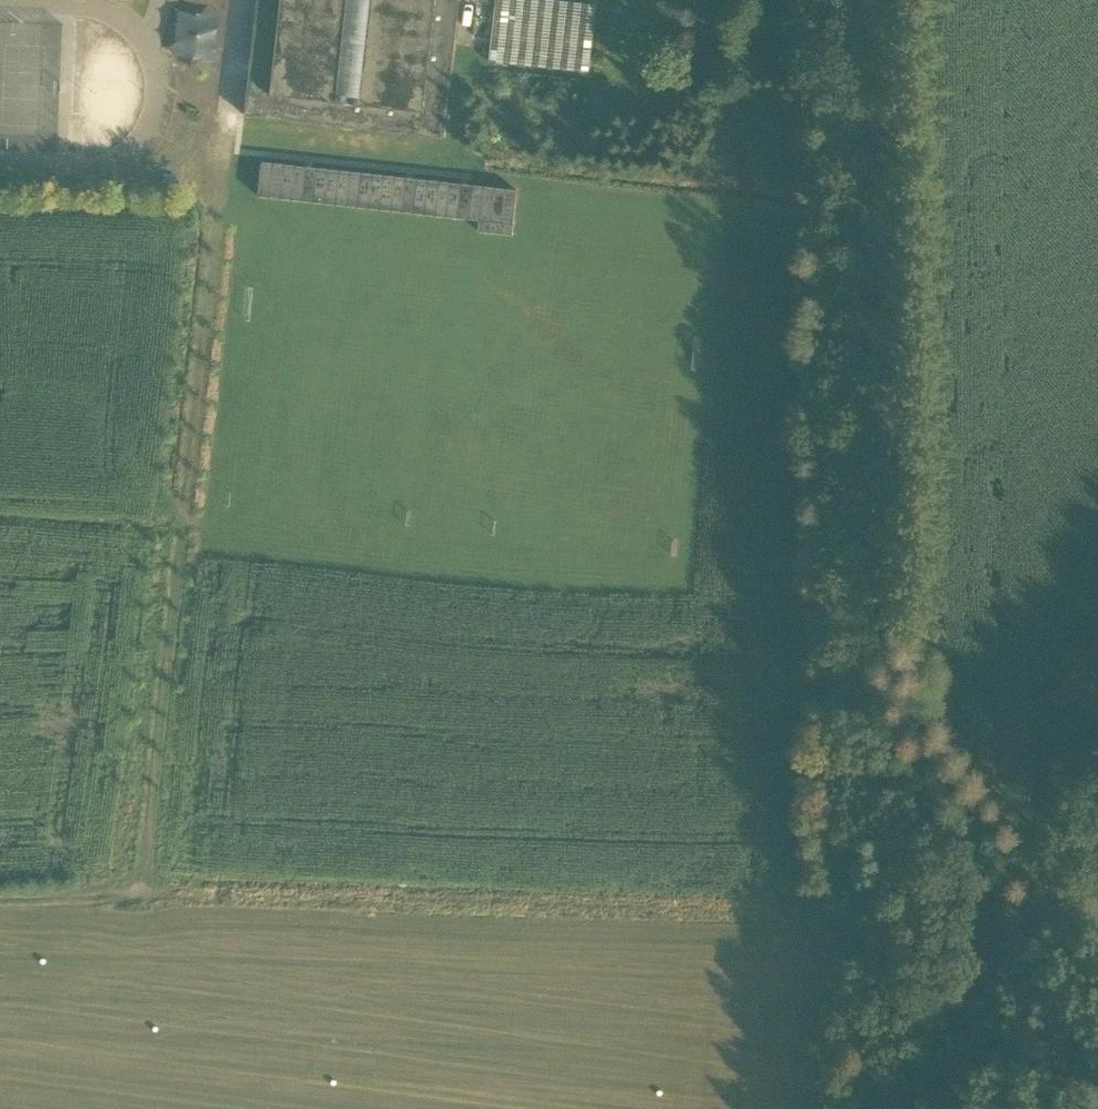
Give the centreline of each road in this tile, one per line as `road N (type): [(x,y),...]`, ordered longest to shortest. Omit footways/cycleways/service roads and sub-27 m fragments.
road 1 (track): [(862,0),(833,889),(846,1108)]
road 2 (track): [(0,903),(143,893),(157,824),(225,0)]
road 3 (track): [(969,998),(875,1108)]

